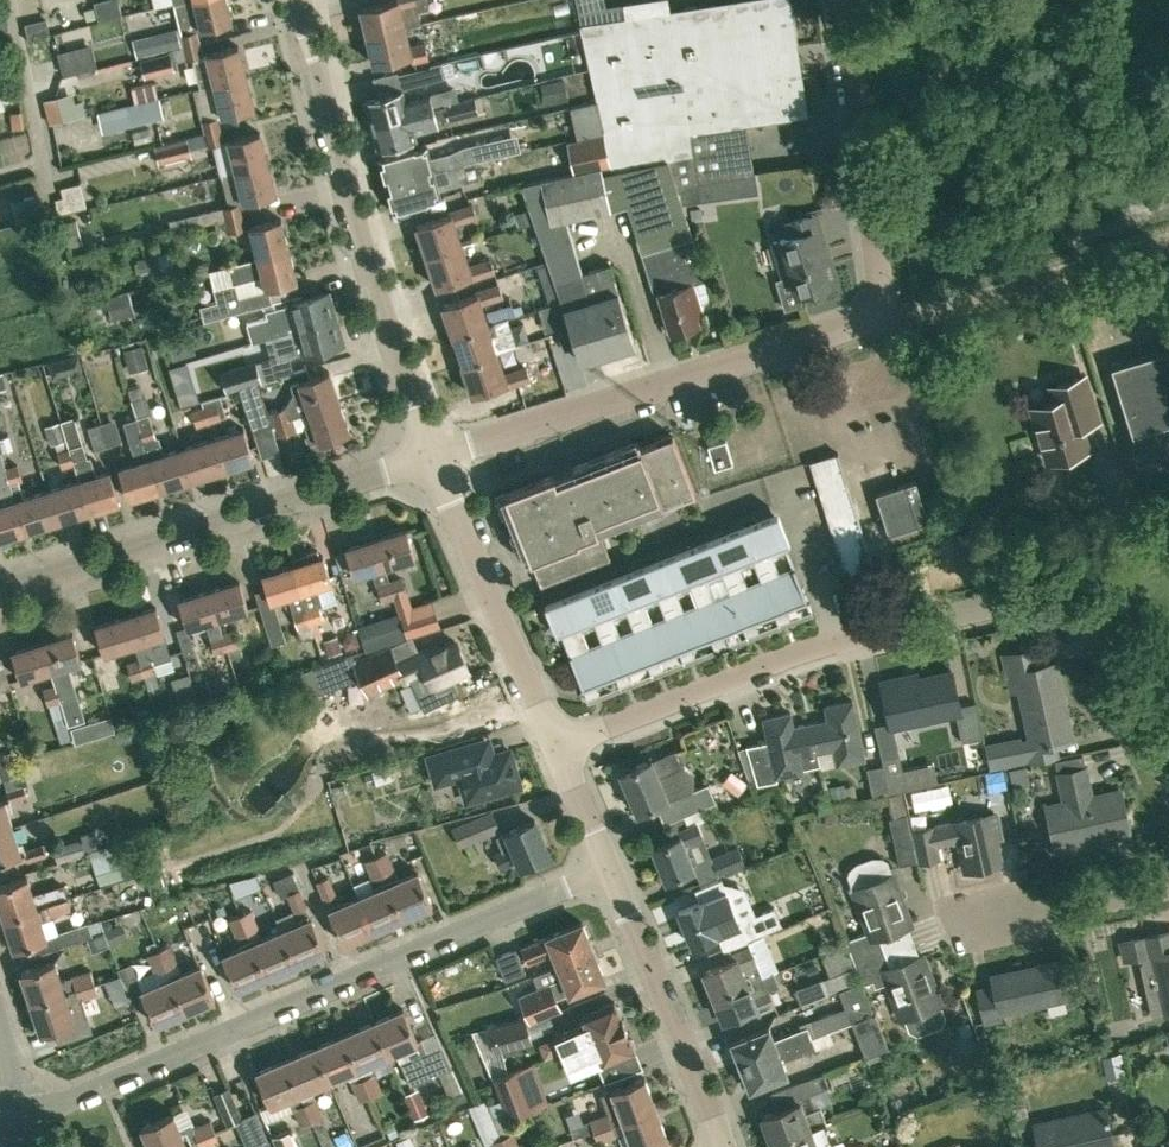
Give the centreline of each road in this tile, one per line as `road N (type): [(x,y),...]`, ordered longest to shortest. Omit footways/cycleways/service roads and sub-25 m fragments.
road 1 (residential): [(430,455),(873,330),(898,271),(851,0)]
road 2 (residential): [(16,1116),(609,866)]
road 3 (residential): [(557,744),(815,645),(1000,603),(1038,604),(1084,622)]
road 4 (residential): [(430,455),(295,0)]
road 5 (residential): [(0,582),(430,455)]
road 6 (residential): [(557,744),(430,455)]
road 7 (residential): [(725,1146),(609,866)]
road 8 (residential): [(987,925),(1168,887)]
road 9 (residential): [(1168,782),(1109,649),(1084,622)]
road 10 (residential): [(609,866),(557,744)]

